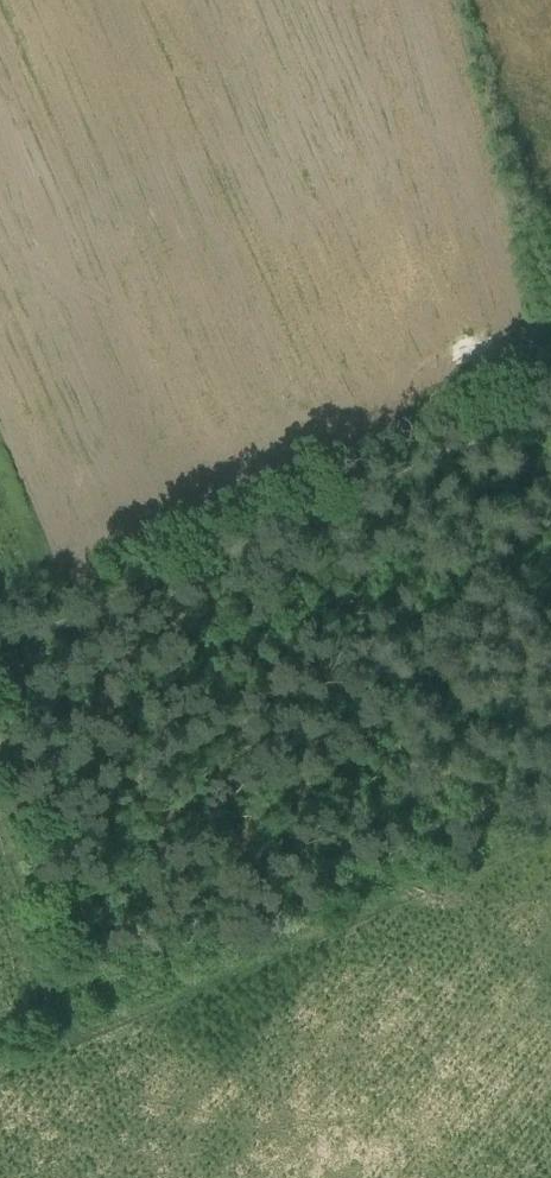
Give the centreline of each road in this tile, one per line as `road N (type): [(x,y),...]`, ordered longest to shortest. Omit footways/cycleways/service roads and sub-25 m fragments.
road 1 (track): [(0,646),(550,403)]

